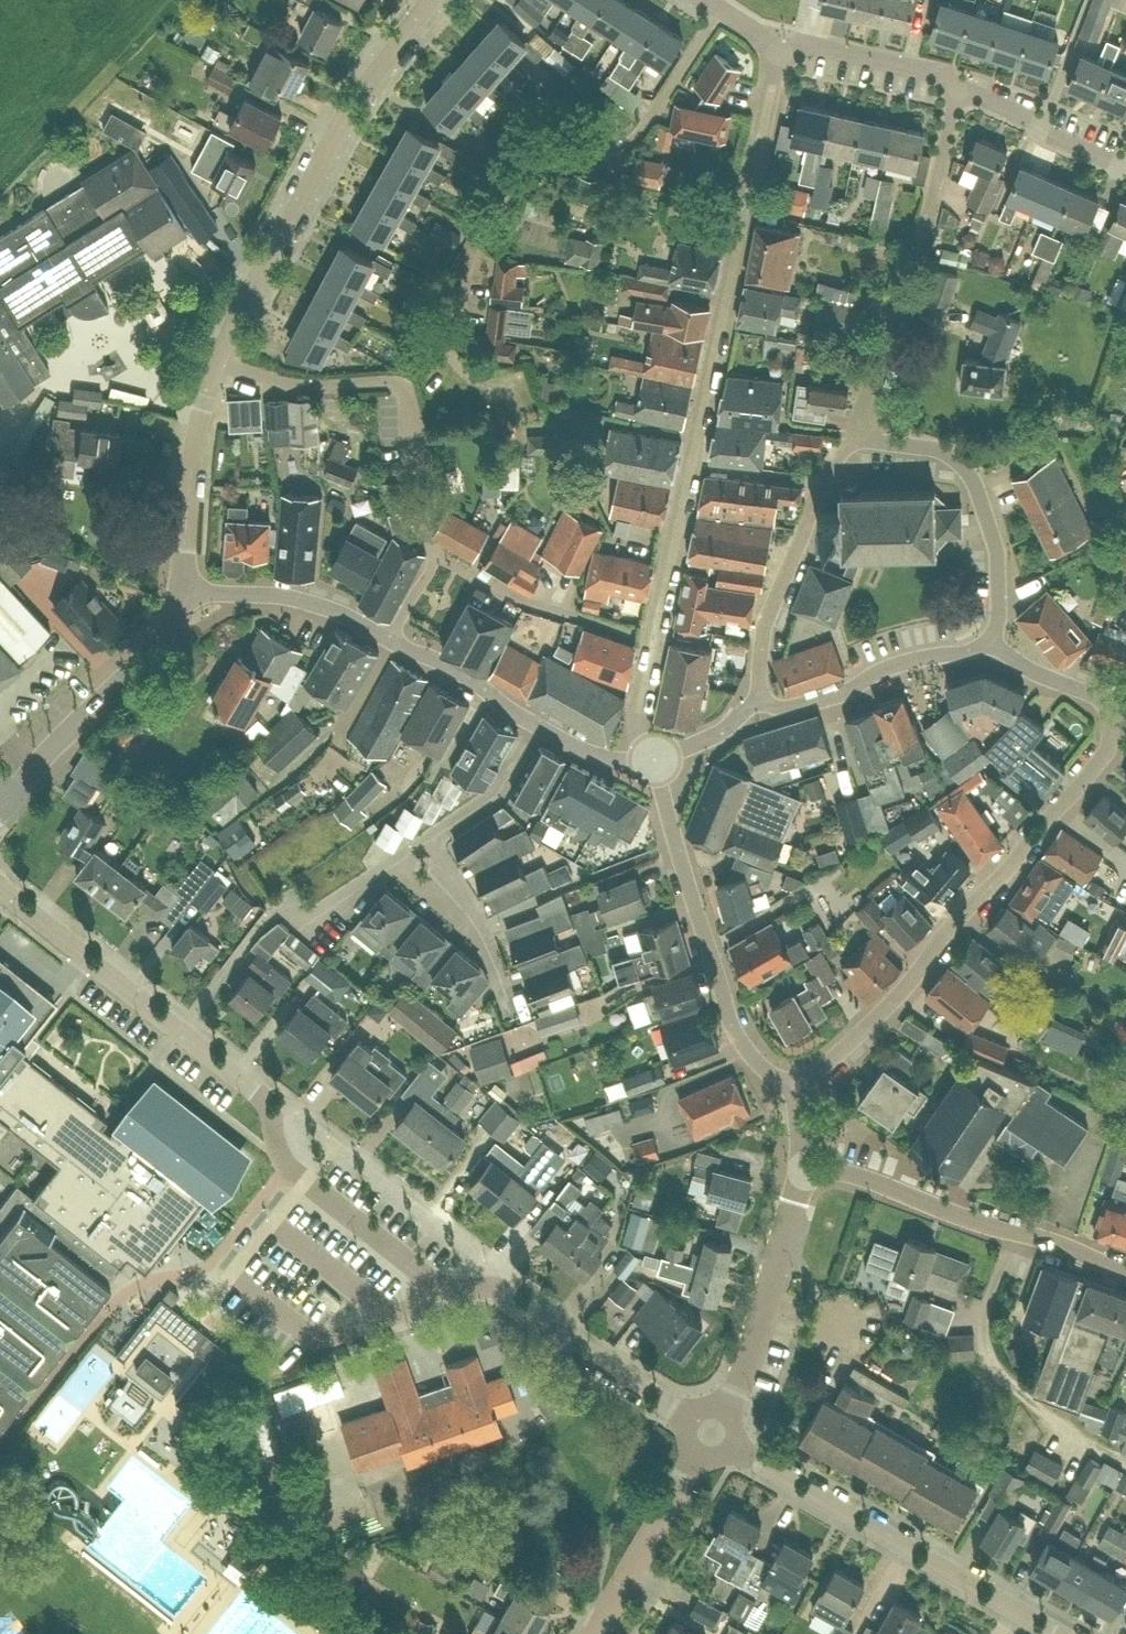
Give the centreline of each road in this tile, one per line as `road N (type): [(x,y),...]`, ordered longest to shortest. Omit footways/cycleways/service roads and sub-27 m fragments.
road 1 (residential): [(710,1434),(508,1292),(438,1285),(287,1166),(251,1088),(0,891)]
road 2 (residential): [(651,757),(639,712),(781,36)]
road 3 (residential): [(182,591),(188,477),(217,359),(348,105),(430,0)]
road 4 (residential): [(793,1080),(816,1070),(897,996),(1099,760),(1116,705)]
road 5 (residential): [(1053,1633),(710,1434)]
road 6 (residential): [(540,727),(475,680),(353,618),(308,601),(182,591)]
road 7 (residential): [(793,1080),(774,1077),(755,1060),(730,1019),(651,757)]
road 8 (residential): [(855,435),(959,89)]
road 9 (residential): [(799,1167),(863,1177),(1125,1270)]
road 10 (residential): [(855,435),(947,453),(976,486),(997,553),(998,613),(988,639)]
road 11 (residential): [(0,806),(160,638),(182,591)]
road 12 (residential): [(756,697),(773,598),(812,503),(855,435)]
road 13 (residential): [(756,697),(792,707),(846,691),(876,671),(988,639)]
road 14 (residential): [(593,1633),(710,1434)]
road 15 (residential): [(959,89),(878,57),(781,36)]
road 16 (residential): [(540,727),(504,791),(414,852)]
road 17 (residential): [(1125,160),(959,89)]
road 18 (residential): [(414,852),(467,911),(498,987)]
road 19 (residential): [(710,1434),(745,1370),(768,1301)]
road 20 (residential): [(988,639),(1026,668),(1116,705)]
road 21 (residential): [(768,1301),(799,1167)]
road 22 (residential): [(414,852),(307,922)]
road 23 (residential): [(651,757),(718,732),(756,697)]

